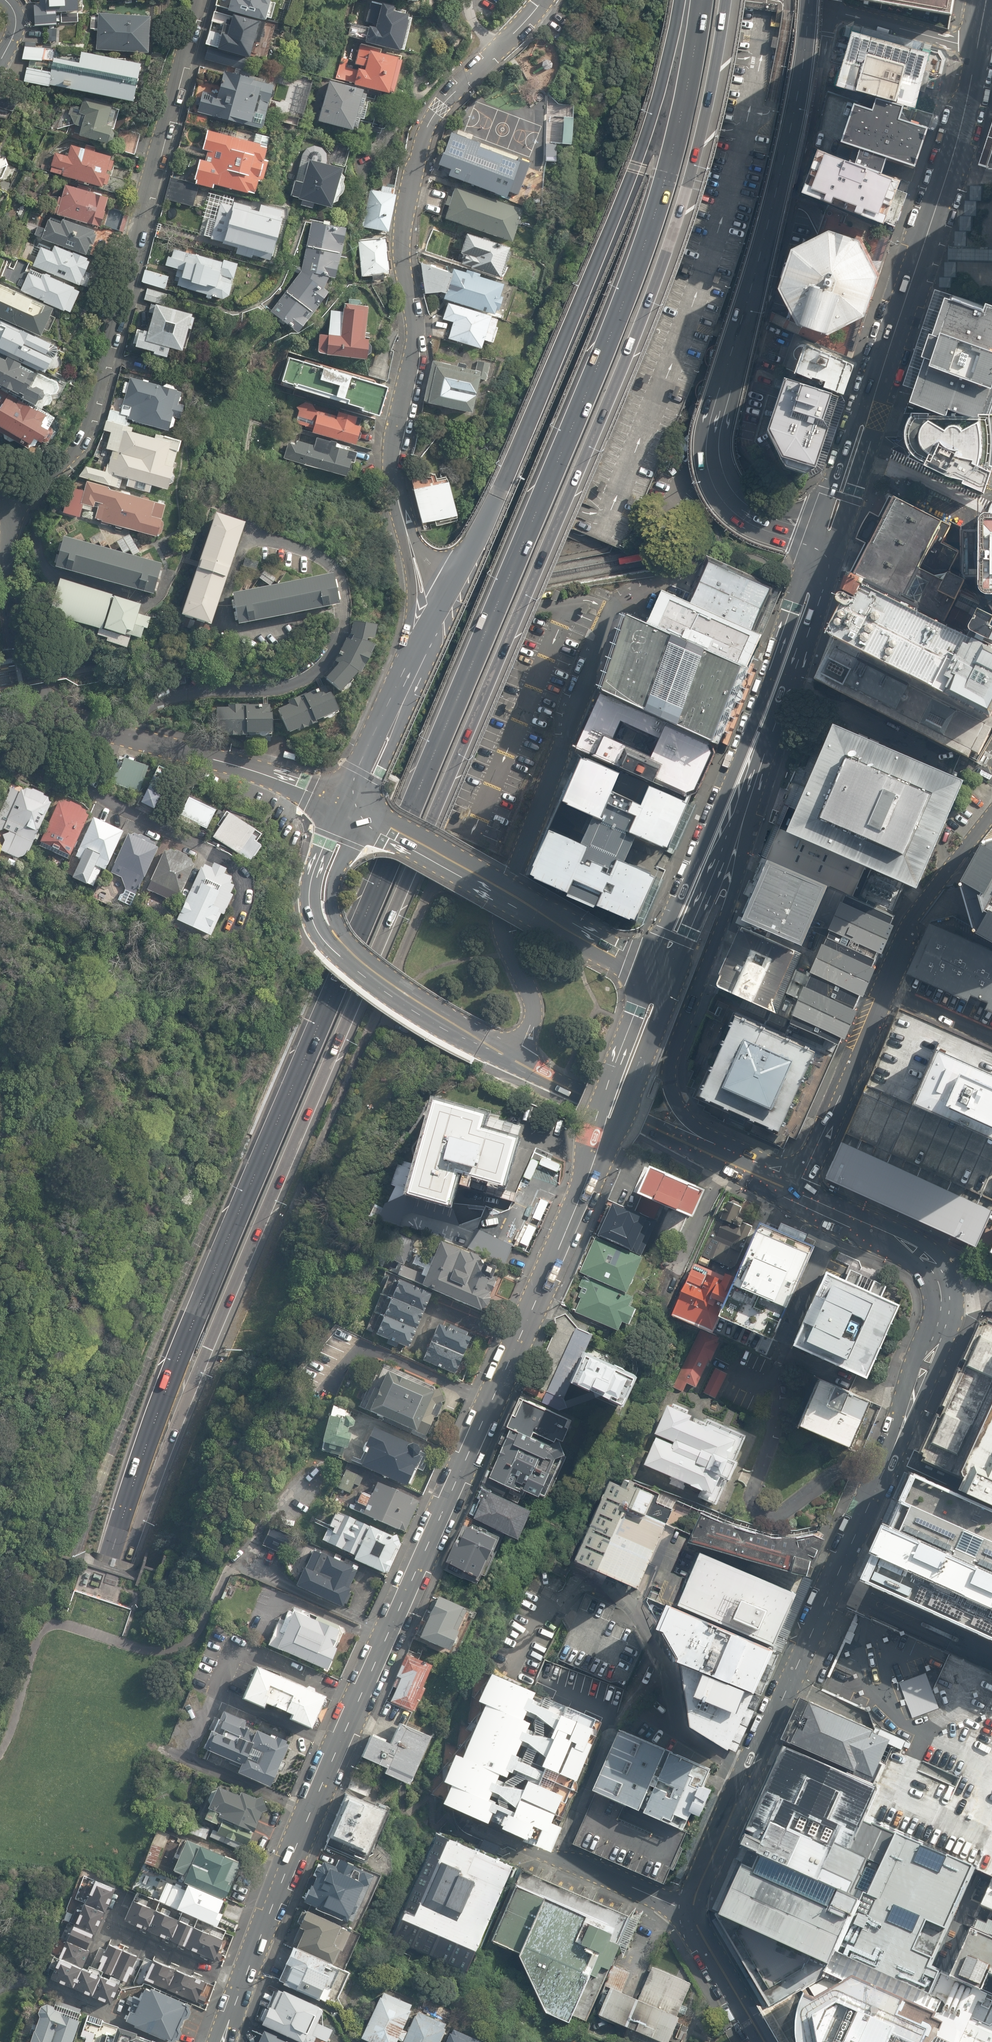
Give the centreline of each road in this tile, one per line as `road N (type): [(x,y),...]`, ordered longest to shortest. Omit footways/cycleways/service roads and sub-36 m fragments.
road 1 (motorway): [(727,0),(700,149),(669,251),(394,918),(121,1544)]
road 2 (motorway): [(121,1544),(150,1434),(218,1263),(652,229),(706,0)]
road 3 (secondary): [(221,2041),(358,1695),(549,1273)]
road 4 (tertiary): [(749,1778),(906,1419),(945,1305),(940,1279),(919,1253),(796,1191)]
road 5 (motorway): [(456,581),(635,173),(684,0)]
road 6 (tertiary): [(730,1161),(482,1045),(353,960),(325,922),(320,890),(348,810)]
road 7 (residential): [(407,533),(392,463),(413,344),(402,252),(412,181),(434,117),(543,0)]
road 8 (residential): [(9,538),(22,508),(80,449),(105,398),(196,0)]
road 9 (motorway): [(121,1544),(59,1773),(47,1876),(45,2041)]
road 10 (motorway): [(807,0),(784,164),(716,420),(712,459),(721,485)]
road 11 (secondary): [(772,725),(736,882),(670,1067),(680,1110),(730,1161)]
road 12 (secondary): [(651,973),(745,742),(812,544)]
road 13 (secondary): [(871,408),(955,151),(986,0)]
road 14 (residential): [(991,817),(923,905),(796,1191)]
road 15 (tertiary): [(651,973),(348,810)]
road 16 (residential): [(45,697),(43,736),(59,768),(238,867),(246,896),(239,919)]
road 17 (residential): [(348,810),(45,697)]
road 18 (secondary): [(549,1273),(589,1132),(651,973)]
road 19 (secondary): [(670,982),(549,1273)]
road 20 (secondary): [(772,725),(670,982)]
road 21 (unclassified): [(588,1583),(621,1595),(656,1651),(667,1730),(749,1778)]
road 22 (secondary): [(832,550),(772,725)]
road 23 (residential): [(45,697),(15,631),(9,538)]
road 24 (residential): [(544,1856),(692,1913)]
road 25 (secondary): [(871,408),(873,428),(832,550)]
road 26 (tertiary): [(348,810),(411,676)]
road 27 (tertiary): [(692,1913),(696,1888),(749,1778)]
road 28 (tertiary): [(762,2041),(692,1913)]
road 29 (residential): [(411,676),(407,533)]

